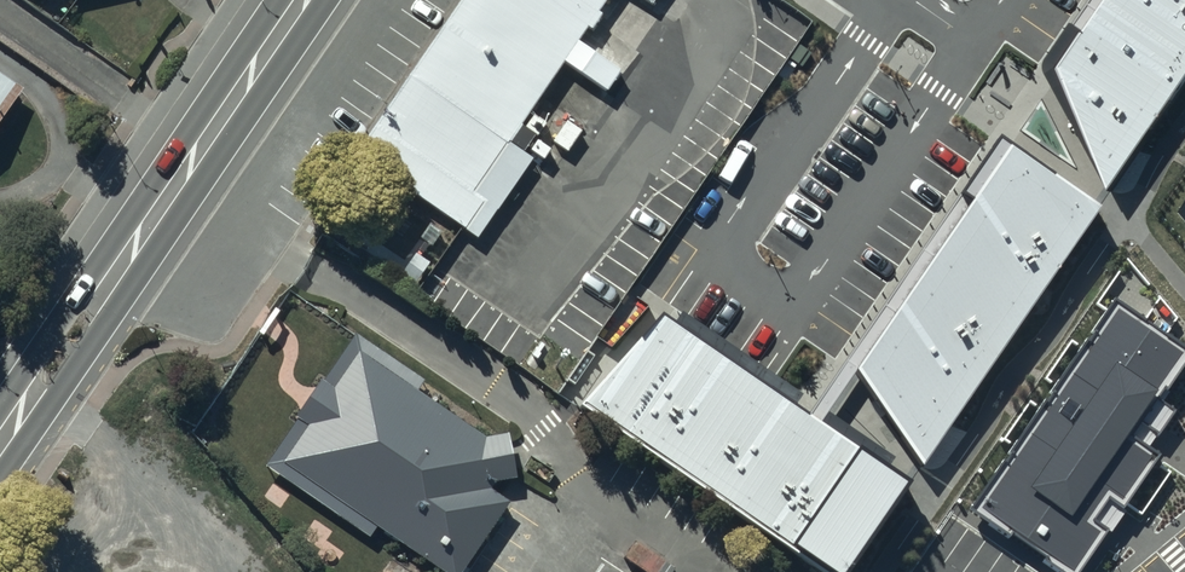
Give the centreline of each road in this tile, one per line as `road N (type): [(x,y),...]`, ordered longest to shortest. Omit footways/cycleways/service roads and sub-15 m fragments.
road 1 (secondary): [(0,443),(302,0)]

